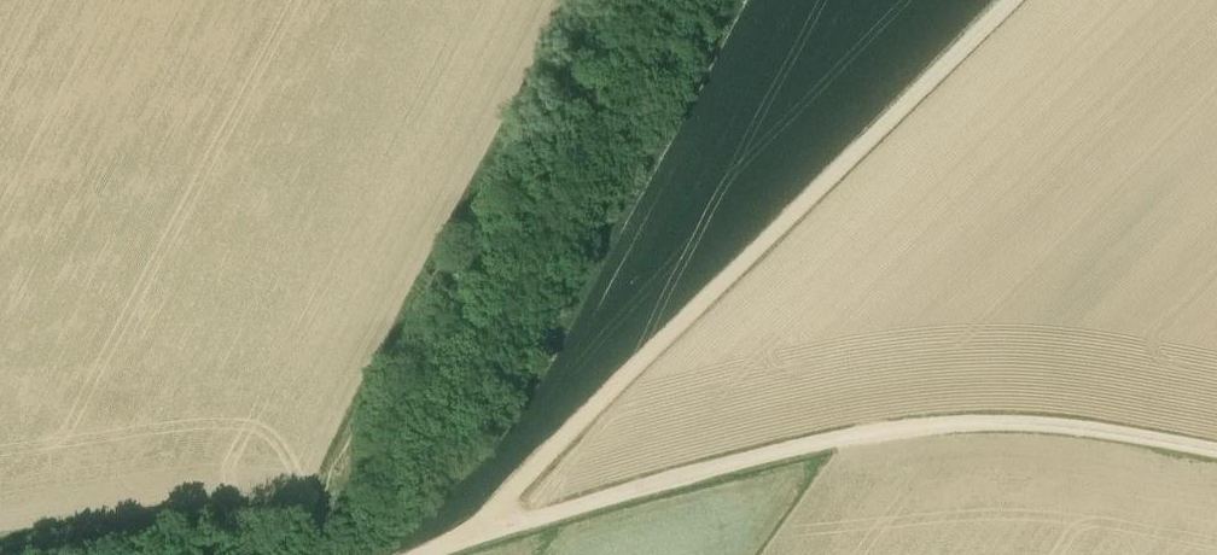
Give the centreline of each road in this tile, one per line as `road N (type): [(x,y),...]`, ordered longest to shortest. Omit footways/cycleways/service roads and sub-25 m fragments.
road 1 (track): [(471,536),(1013,0)]
road 2 (track): [(471,536),(785,449),(906,427),(1055,425),(1216,450)]

